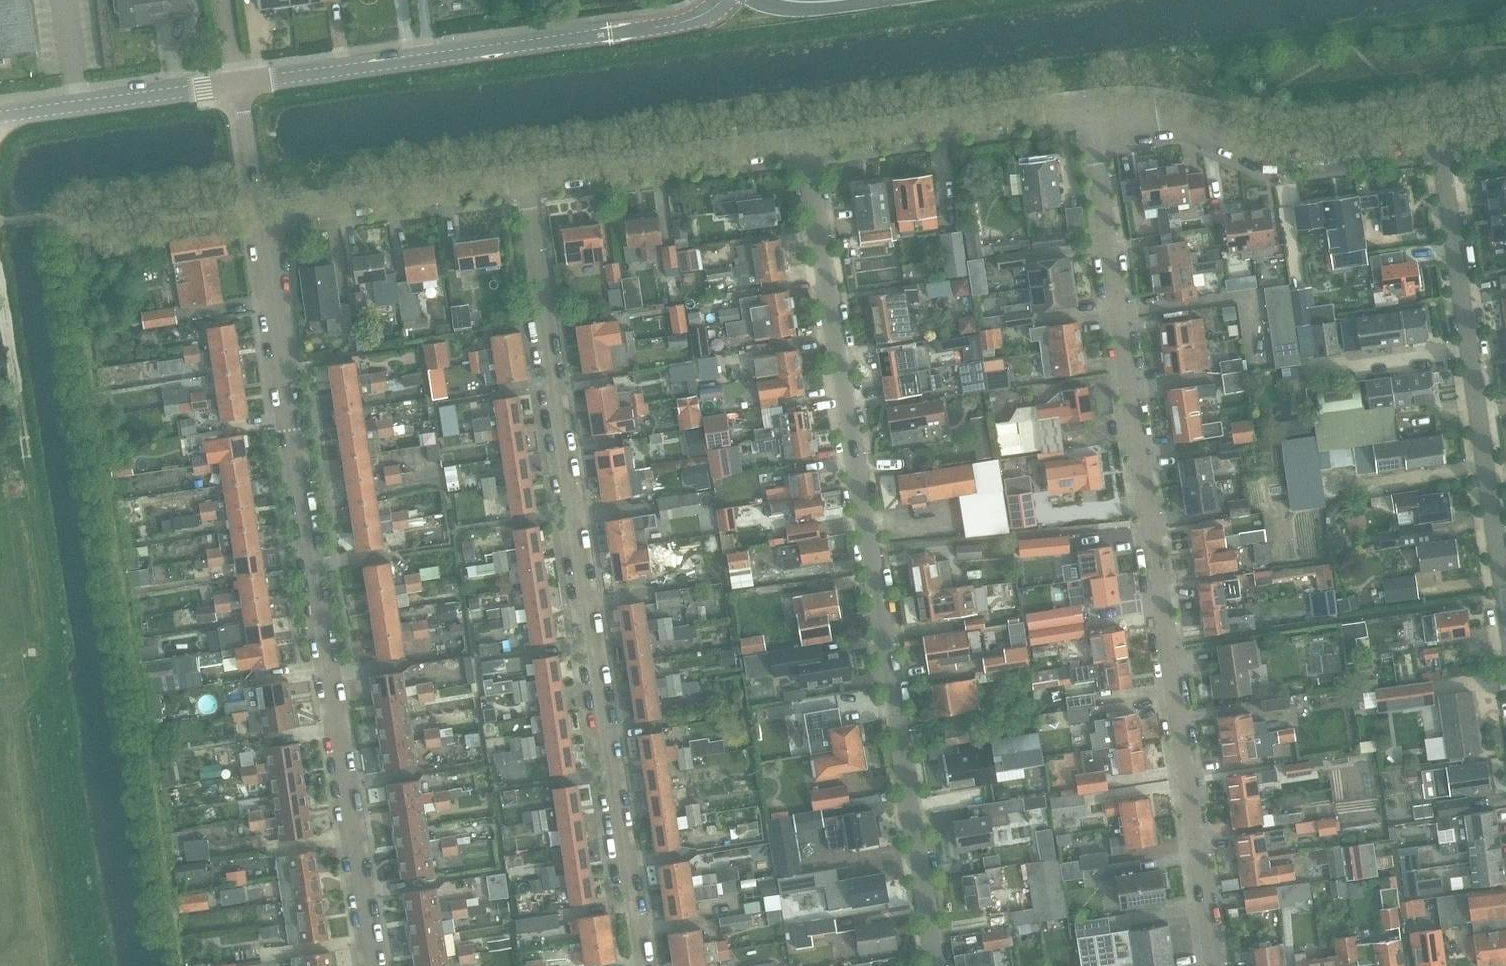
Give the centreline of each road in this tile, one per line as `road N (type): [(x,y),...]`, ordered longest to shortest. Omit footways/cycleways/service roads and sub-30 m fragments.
road 1 (residential): [(1215,965),(1089,105)]
road 2 (residential): [(935,965),(804,144)]
road 3 (residential): [(644,965),(525,181)]
road 4 (residential): [(373,965),(259,219)]
road 5 (tertiary): [(238,85),(670,25),(722,0)]
road 6 (residential): [(1505,609),(1440,134)]
road 7 (track): [(21,694),(45,675),(53,643),(0,300)]
road 8 (residential): [(1089,105),(1157,111),(1278,156),(1440,134)]
road 9 (residential): [(804,144),(1089,105)]
road 10 (residential): [(525,181),(804,144)]
road 11 (residential): [(259,219),(525,181)]
road 12 (tertiary): [(0,117),(238,85)]
road 13 (residential): [(259,219),(238,85)]

